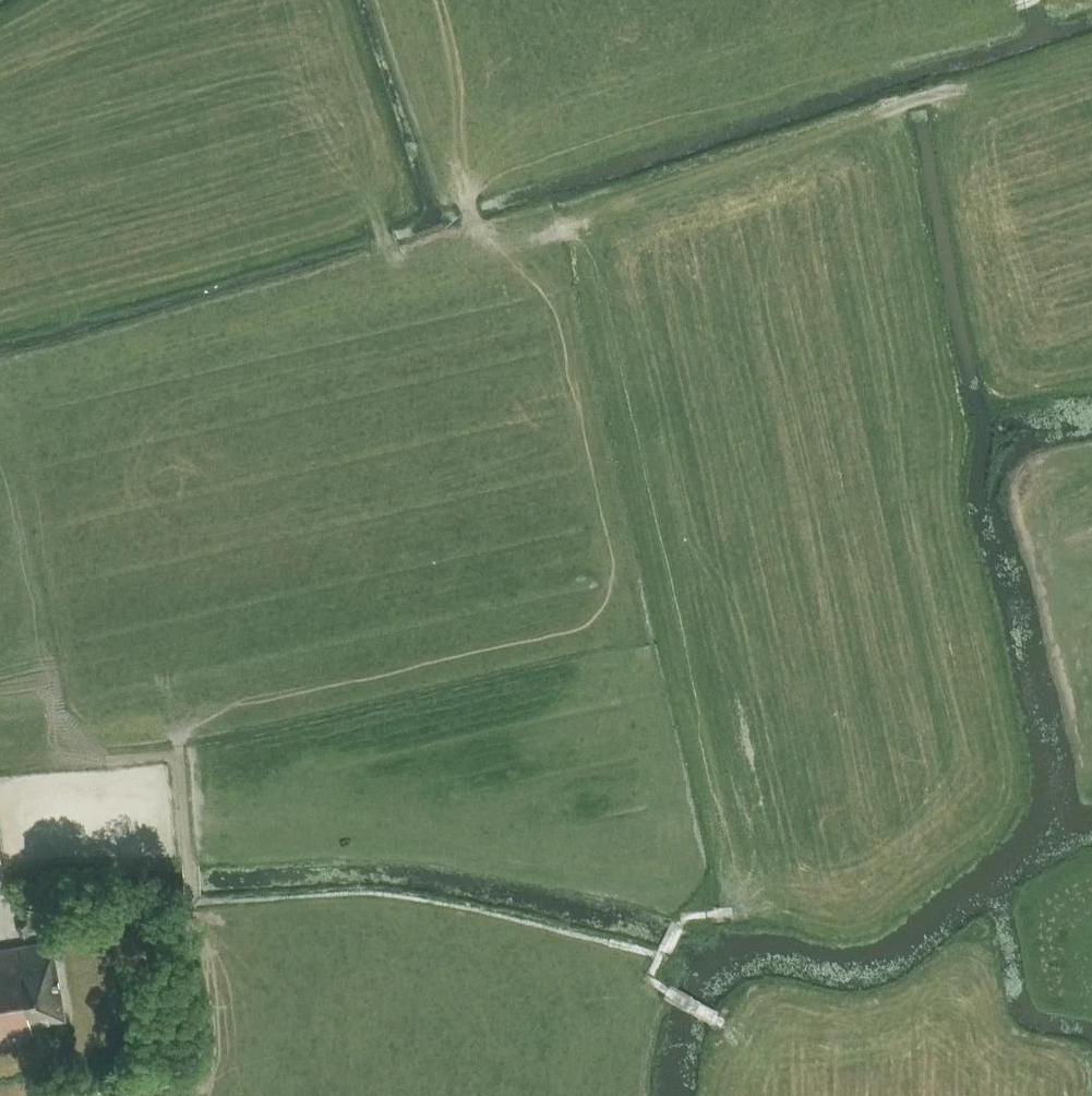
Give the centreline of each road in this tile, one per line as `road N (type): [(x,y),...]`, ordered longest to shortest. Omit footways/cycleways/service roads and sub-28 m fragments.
road 1 (track): [(88,1095),(170,1077),(204,1049),(189,918),(199,900),(378,893),(451,904),(662,956),(650,981),(723,1024)]

